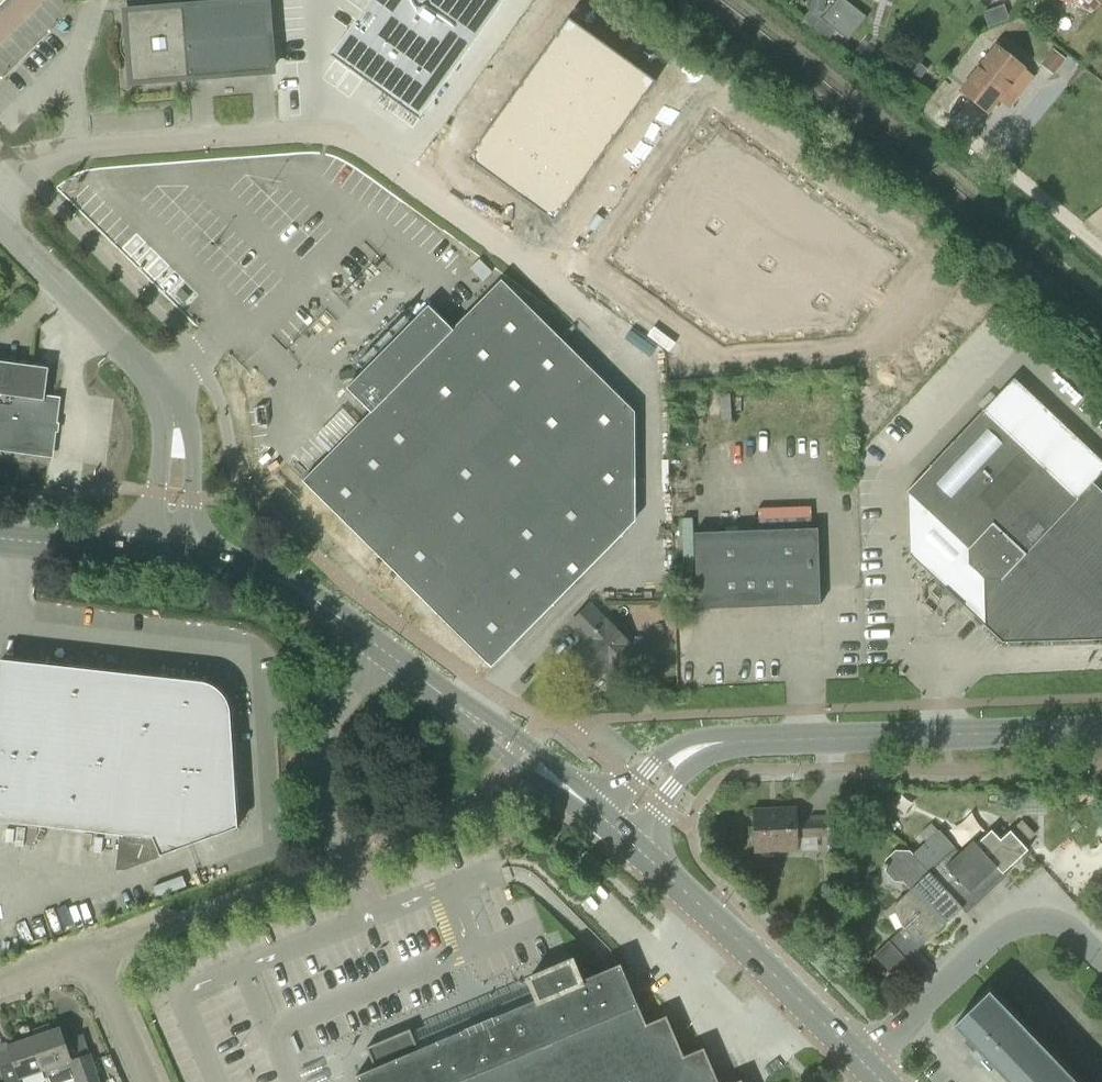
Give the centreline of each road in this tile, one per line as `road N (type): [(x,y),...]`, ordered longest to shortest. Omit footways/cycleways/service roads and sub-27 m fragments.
road 1 (residential): [(580,309),(345,138),(304,132),(92,147),(42,155),(0,194)]
road 2 (tertiary): [(615,829),(296,591),(252,569),(168,554)]
road 3 (residential): [(615,829),(685,756),(717,741),(1101,728)]
road 4 (tertiary): [(865,1065),(615,829)]
road 5 (residential): [(911,1023),(1011,928),(1041,920),(1071,927),(1101,957)]
road 6 (unclassified): [(158,388),(0,222)]
road 7 (unclassified): [(168,554),(179,459),(177,430),(158,388)]
road 8 (tertiary): [(168,554),(0,540)]
road 9 (residential): [(96,957),(146,1081)]

